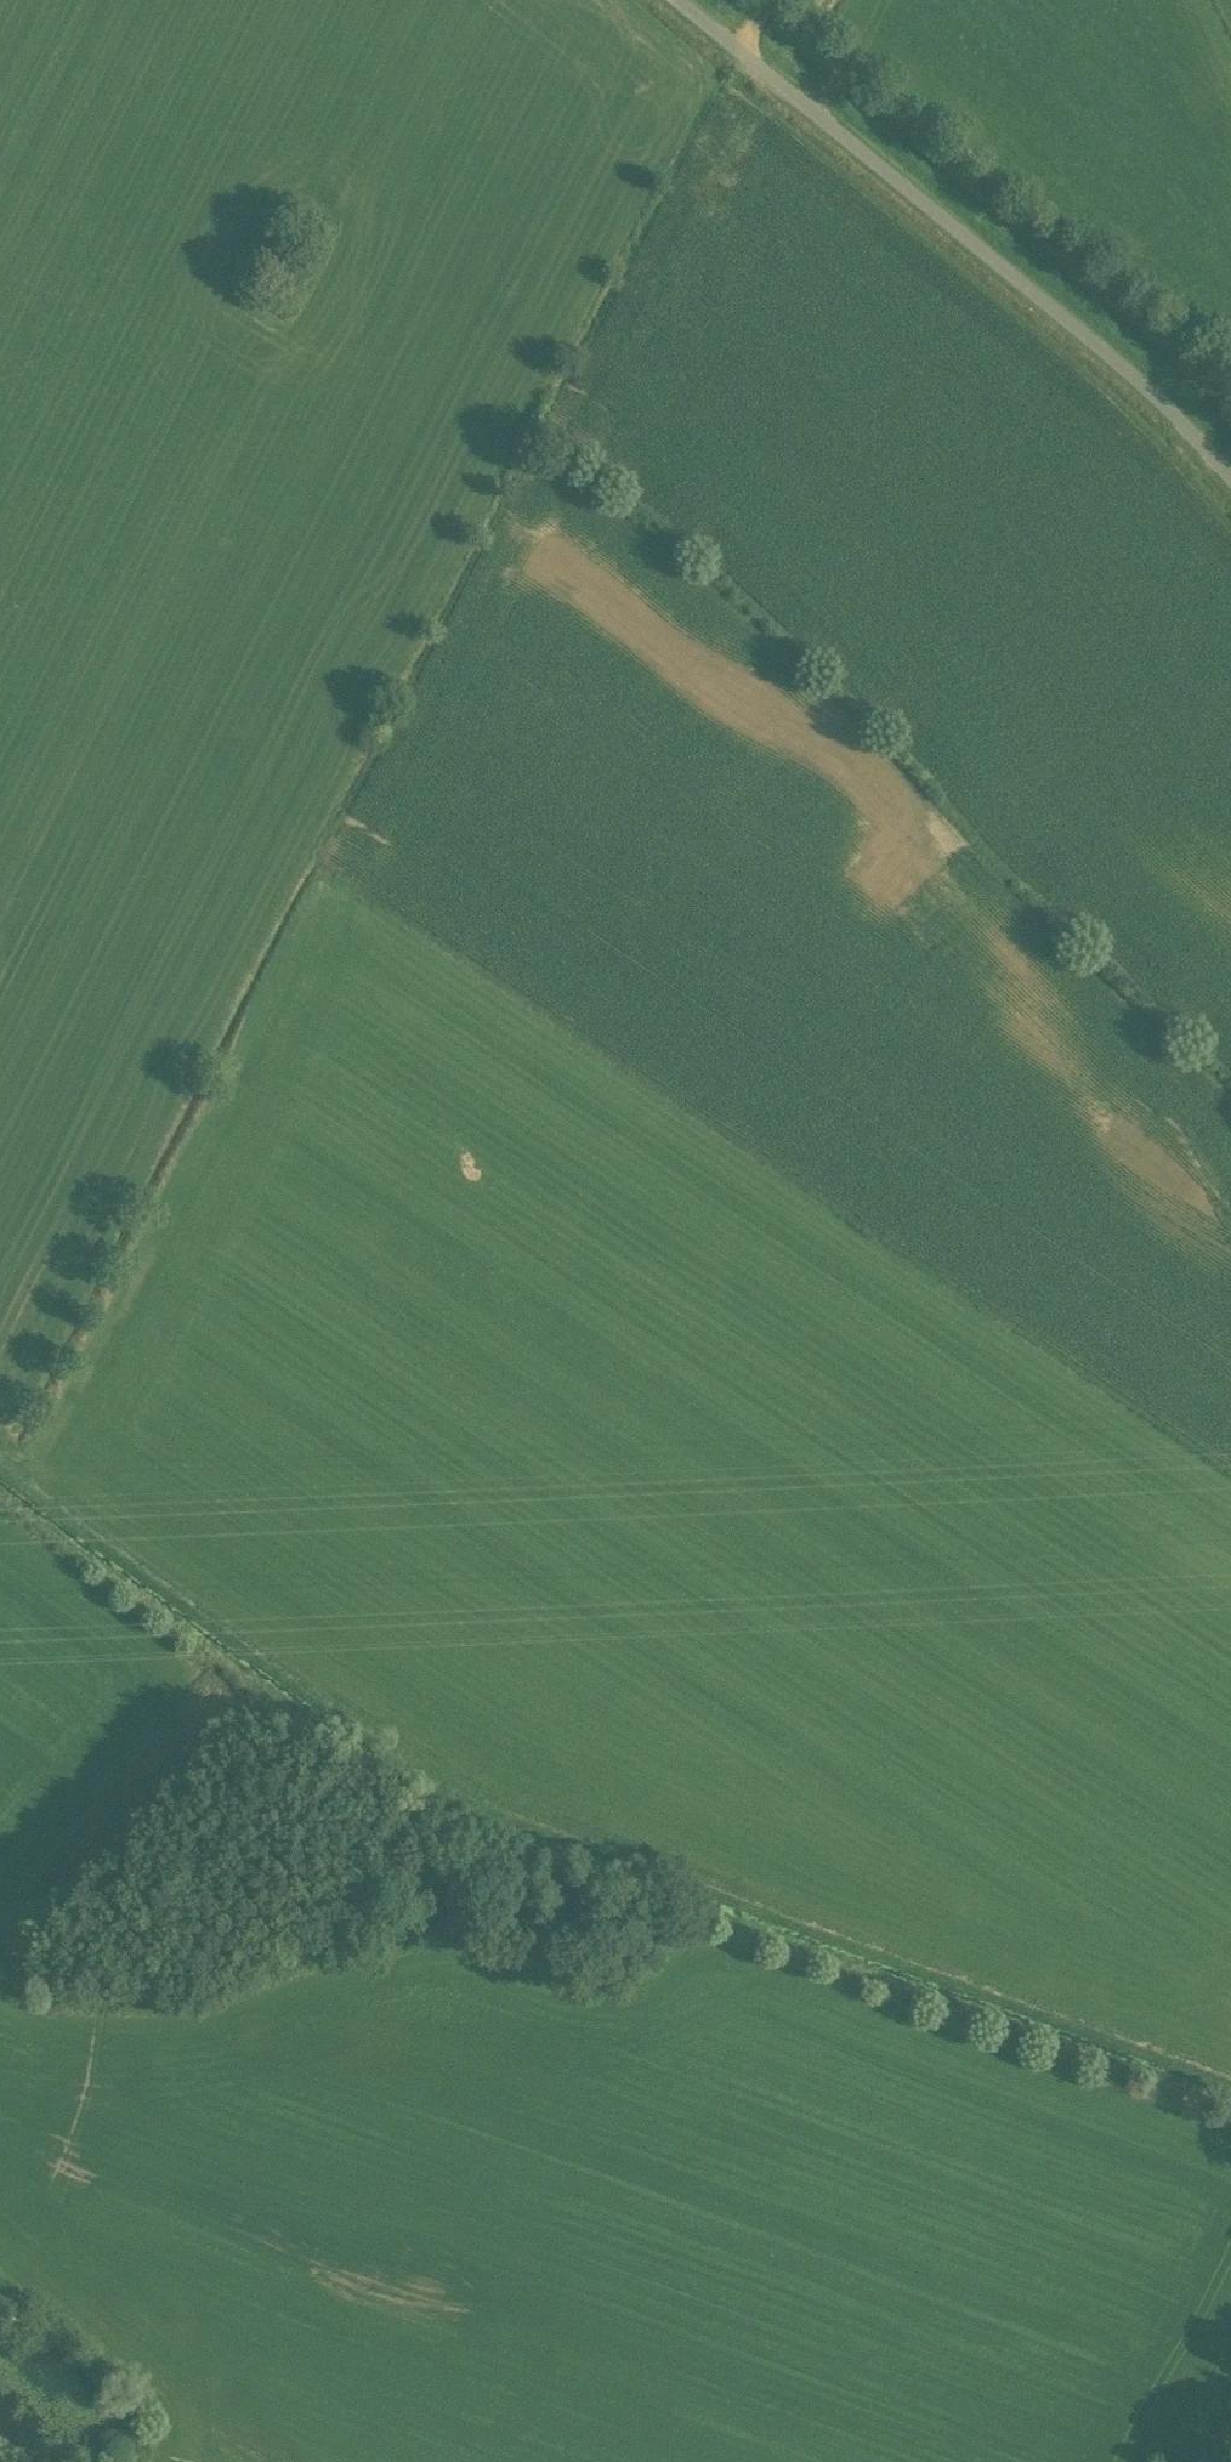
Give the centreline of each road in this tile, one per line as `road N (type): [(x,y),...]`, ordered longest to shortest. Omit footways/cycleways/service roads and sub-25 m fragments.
road 1 (unclassified): [(1230,481),(1169,405),(678,0)]

